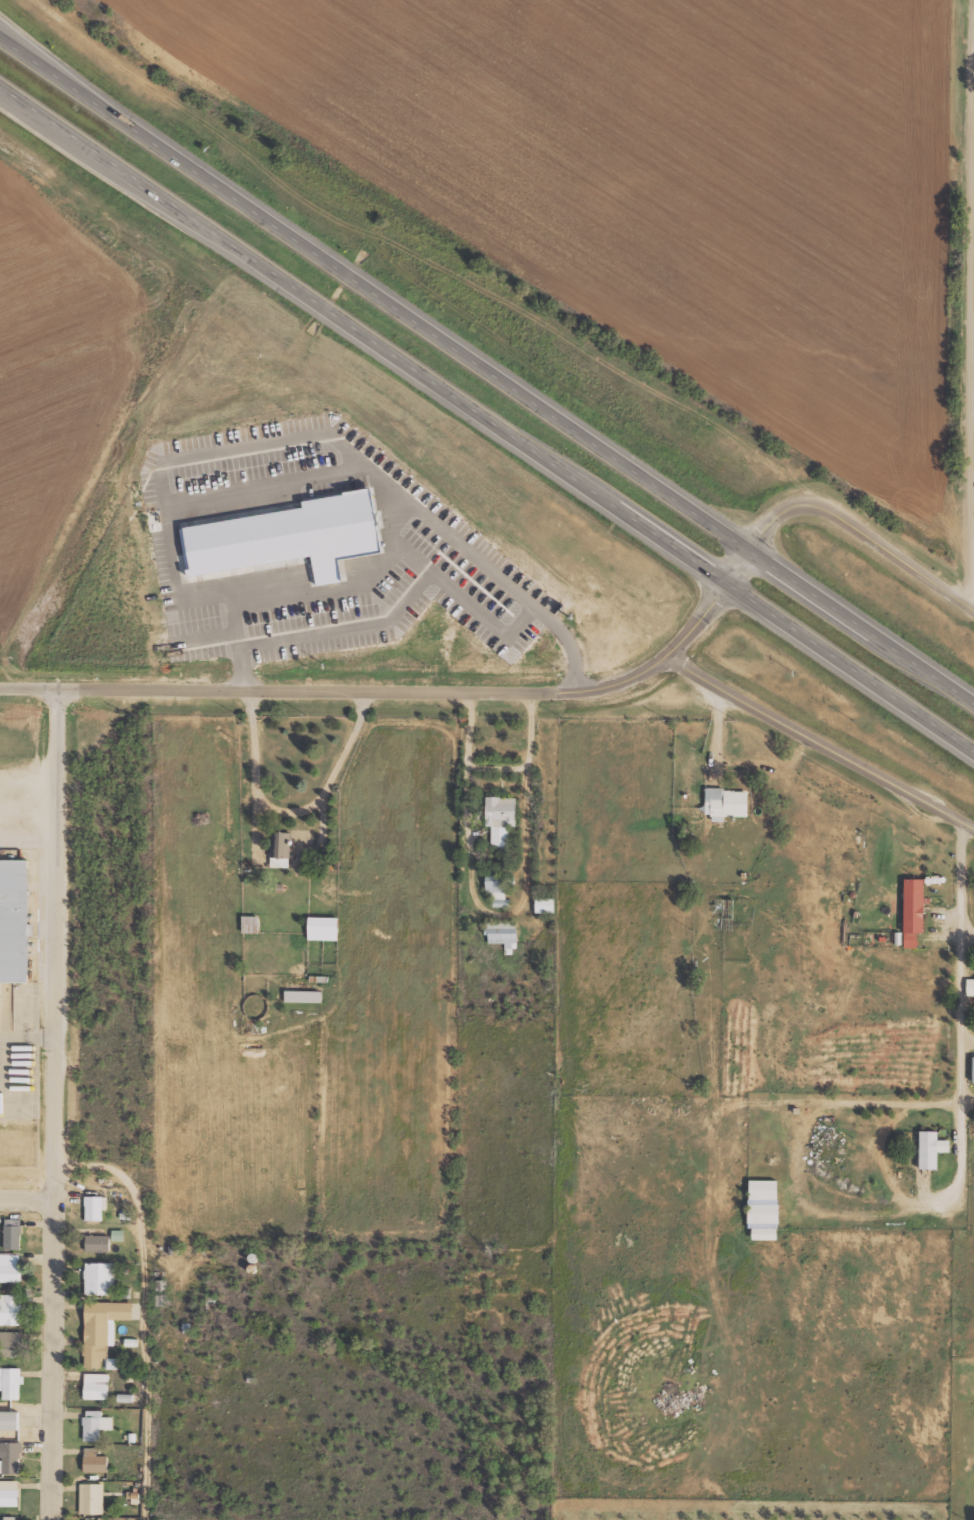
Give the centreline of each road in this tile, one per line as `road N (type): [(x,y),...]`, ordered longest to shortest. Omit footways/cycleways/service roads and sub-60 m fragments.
road 1 (residential): [(49,1519),(61,685)]
road 2 (trunk): [(48,122),(731,580)]
road 3 (trunk): [(753,549),(83,92)]
road 4 (residential): [(0,685),(575,690),(622,680),(667,654),(753,549)]
road 5 (residential): [(971,603),(973,232)]
road 6 (residential): [(667,654),(973,823)]
road 7 (trunk): [(731,580),(973,745)]
road 8 (residential): [(753,549),(790,506),(816,506),(973,605)]
road 9 (trunk): [(973,700),(753,549)]

